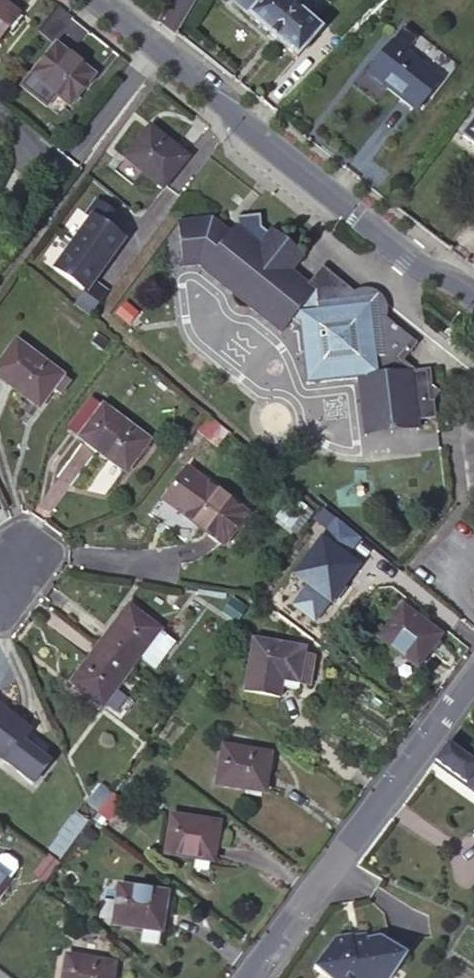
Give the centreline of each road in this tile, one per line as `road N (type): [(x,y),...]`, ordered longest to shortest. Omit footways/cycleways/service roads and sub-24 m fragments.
road 1 (residential): [(473,299),(409,259),(98,0)]
road 2 (residential): [(249,977),(473,678)]

